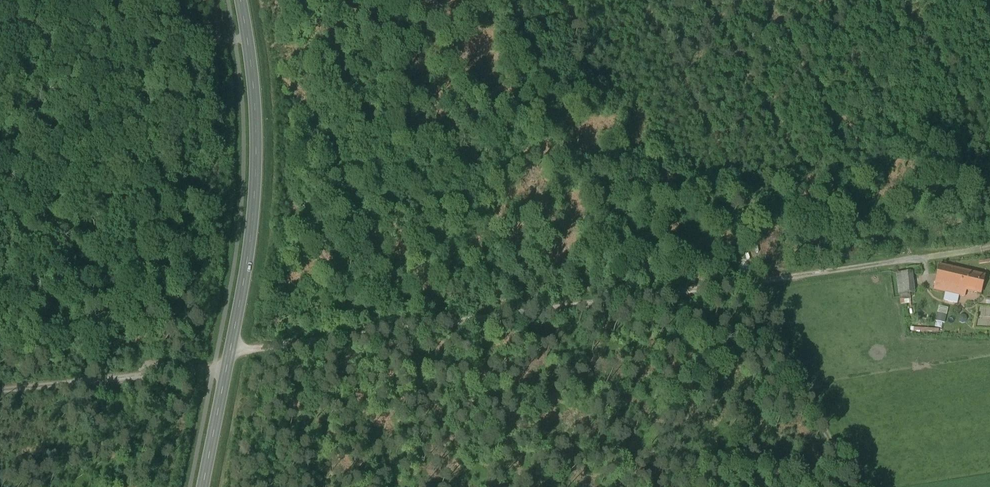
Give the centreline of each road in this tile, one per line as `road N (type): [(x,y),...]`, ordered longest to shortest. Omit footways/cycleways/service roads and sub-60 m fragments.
road 1 (track): [(989,246),(231,347)]
road 2 (tertiary): [(240,0),(255,100),(252,231),(203,486)]
road 3 (track): [(752,283),(791,403),(850,486)]
road 4 (track): [(226,372),(0,390)]

